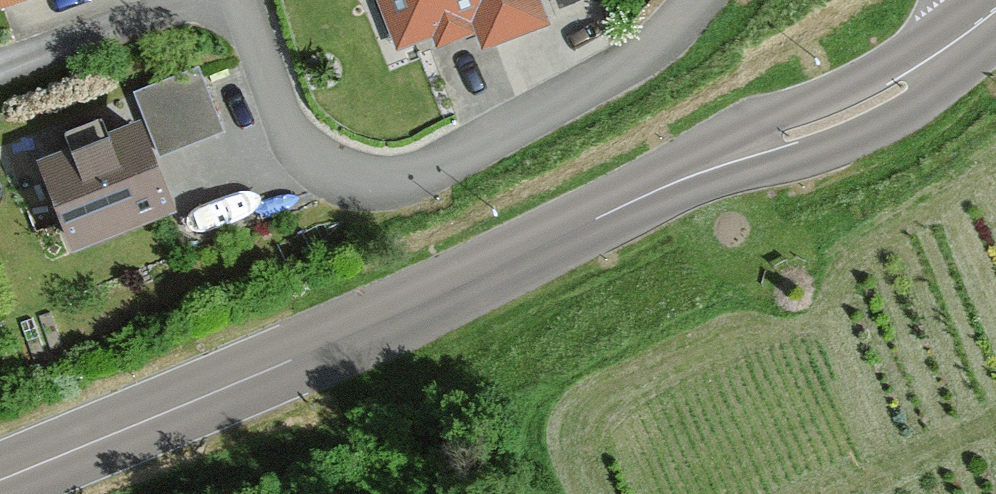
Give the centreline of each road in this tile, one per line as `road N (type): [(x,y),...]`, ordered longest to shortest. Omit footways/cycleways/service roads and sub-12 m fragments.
road 1 (primary): [(0,441),(136,382),(862,110),(958,50),(995,10)]
road 2 (residential): [(244,0),(285,120),(312,155),(367,179),(429,170),(643,57),(699,0)]

